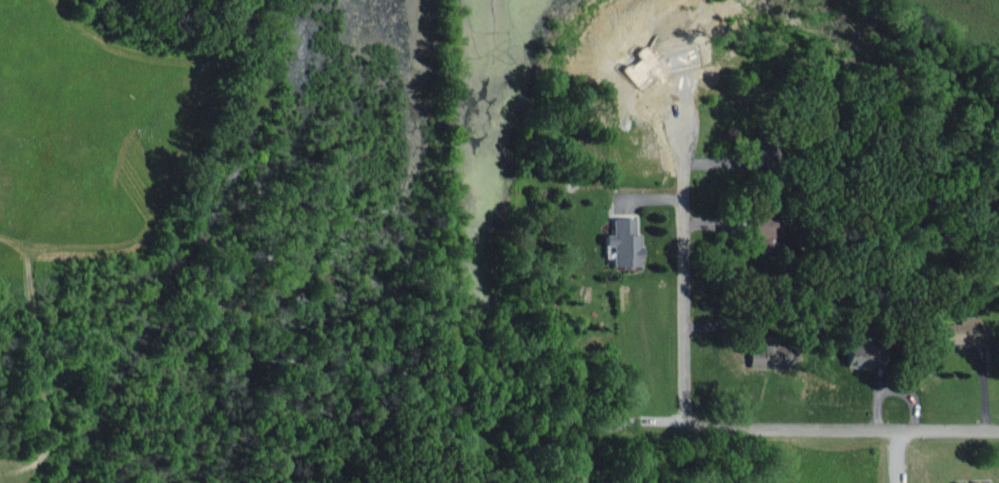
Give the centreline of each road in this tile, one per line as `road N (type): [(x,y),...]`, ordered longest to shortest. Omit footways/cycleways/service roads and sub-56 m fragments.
road 1 (residential): [(998,430),(684,426)]
road 2 (residential): [(684,426),(681,130)]
road 3 (residential): [(684,426),(608,427),(586,448),(578,482)]

